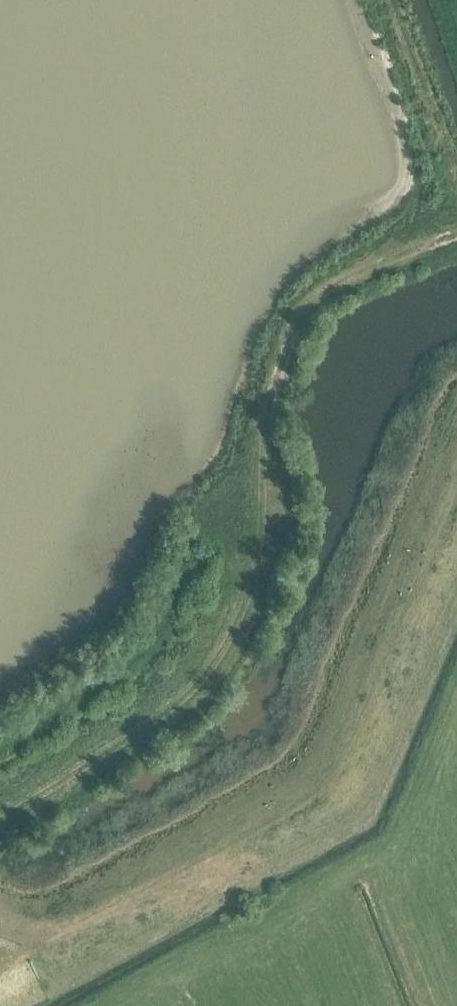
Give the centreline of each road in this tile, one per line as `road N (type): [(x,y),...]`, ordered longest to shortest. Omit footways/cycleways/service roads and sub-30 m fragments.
road 1 (track): [(456,233),(344,277),(310,300),(270,394),(279,492),(267,568),(221,660),(149,729),(0,827)]

